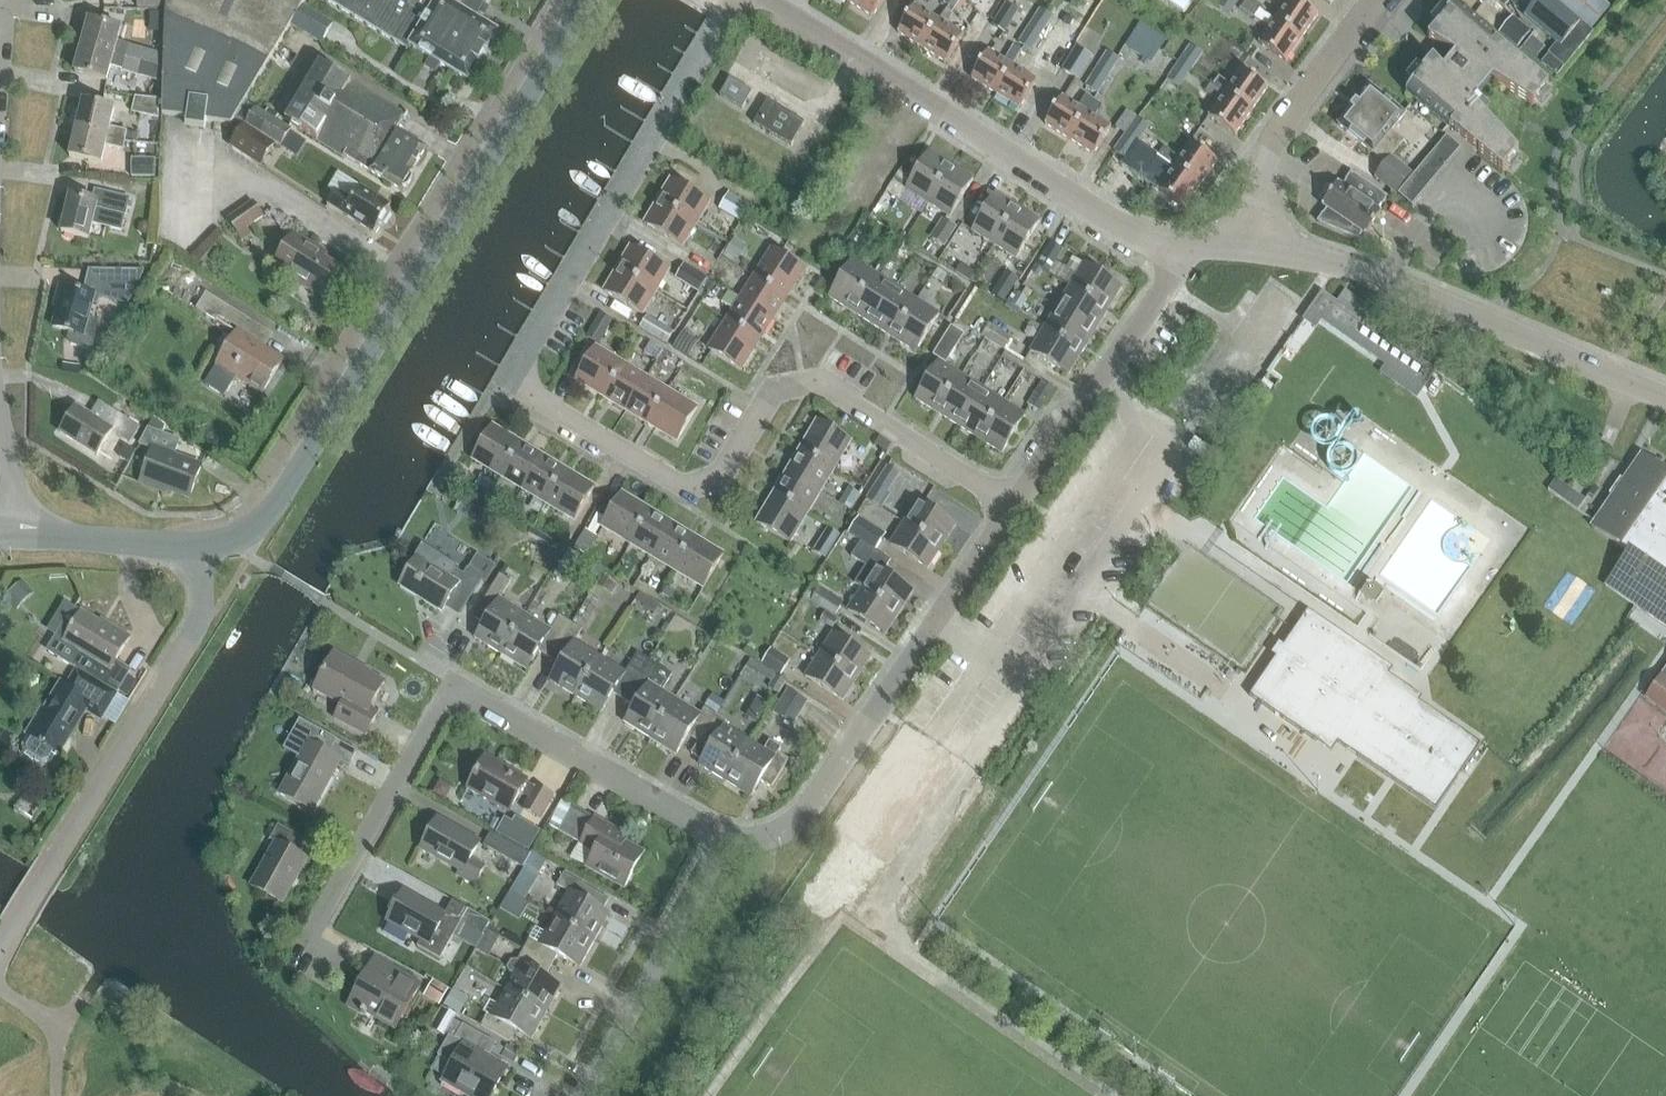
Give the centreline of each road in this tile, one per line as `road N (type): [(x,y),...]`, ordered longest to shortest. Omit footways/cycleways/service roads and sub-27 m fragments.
road 1 (residential): [(1011,502),(811,380),(774,391),(723,476),(684,487),(538,404),(521,376),(525,345),(734,0)]
road 2 (tertiary): [(198,542),(248,531),(280,498),(587,0)]
road 3 (residential): [(339,960),(305,943),(453,682),(724,838)]
road 4 (tertiary): [(1178,243),(1131,233),(773,0)]
road 5 (unclassified): [(0,953),(189,639),(204,590),(198,542)]
road 6 (residential): [(724,838),(782,831),(803,815),(1011,502)]
road 7 (unclassified): [(1665,397),(1390,280),(1256,250)]
road 8 (residential): [(1011,502),(1167,282),(1178,243)]
road 9 (residential): [(579,1095),(724,838)]
road 10 (tertiary): [(1256,250),(1273,138),(1375,0)]
road 11 (tertiary): [(13,532),(198,542)]

